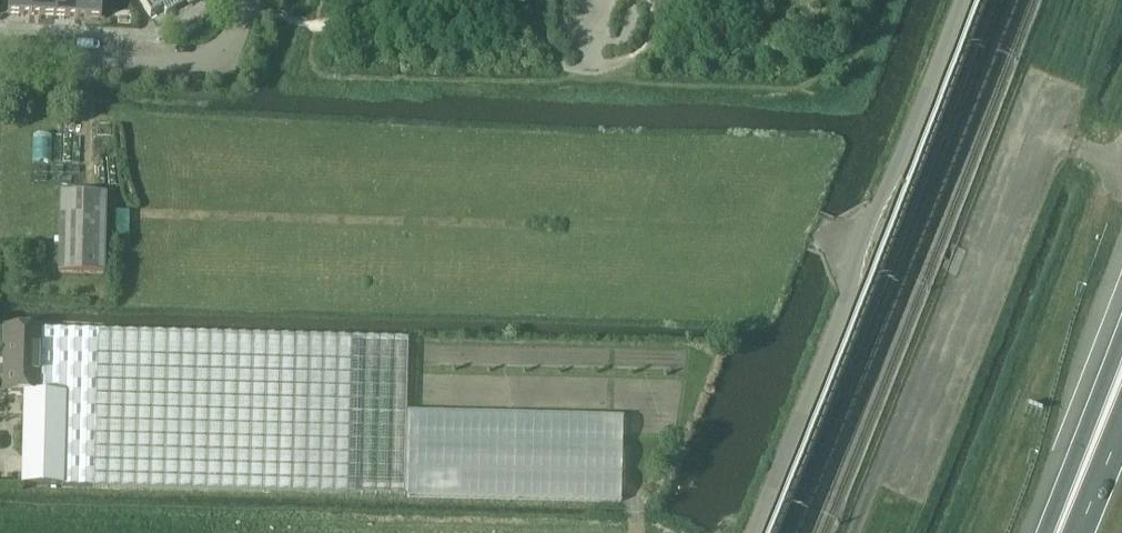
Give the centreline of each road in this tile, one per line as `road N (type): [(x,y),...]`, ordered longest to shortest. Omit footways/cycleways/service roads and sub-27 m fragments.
road 1 (unclassified): [(760,532),(965,0)]
road 2 (residential): [(0,46),(189,62),(231,54),(252,0)]
road 3 (motorway): [(1121,346),(1051,532)]
road 4 (motorway): [(1121,418),(1073,532)]

